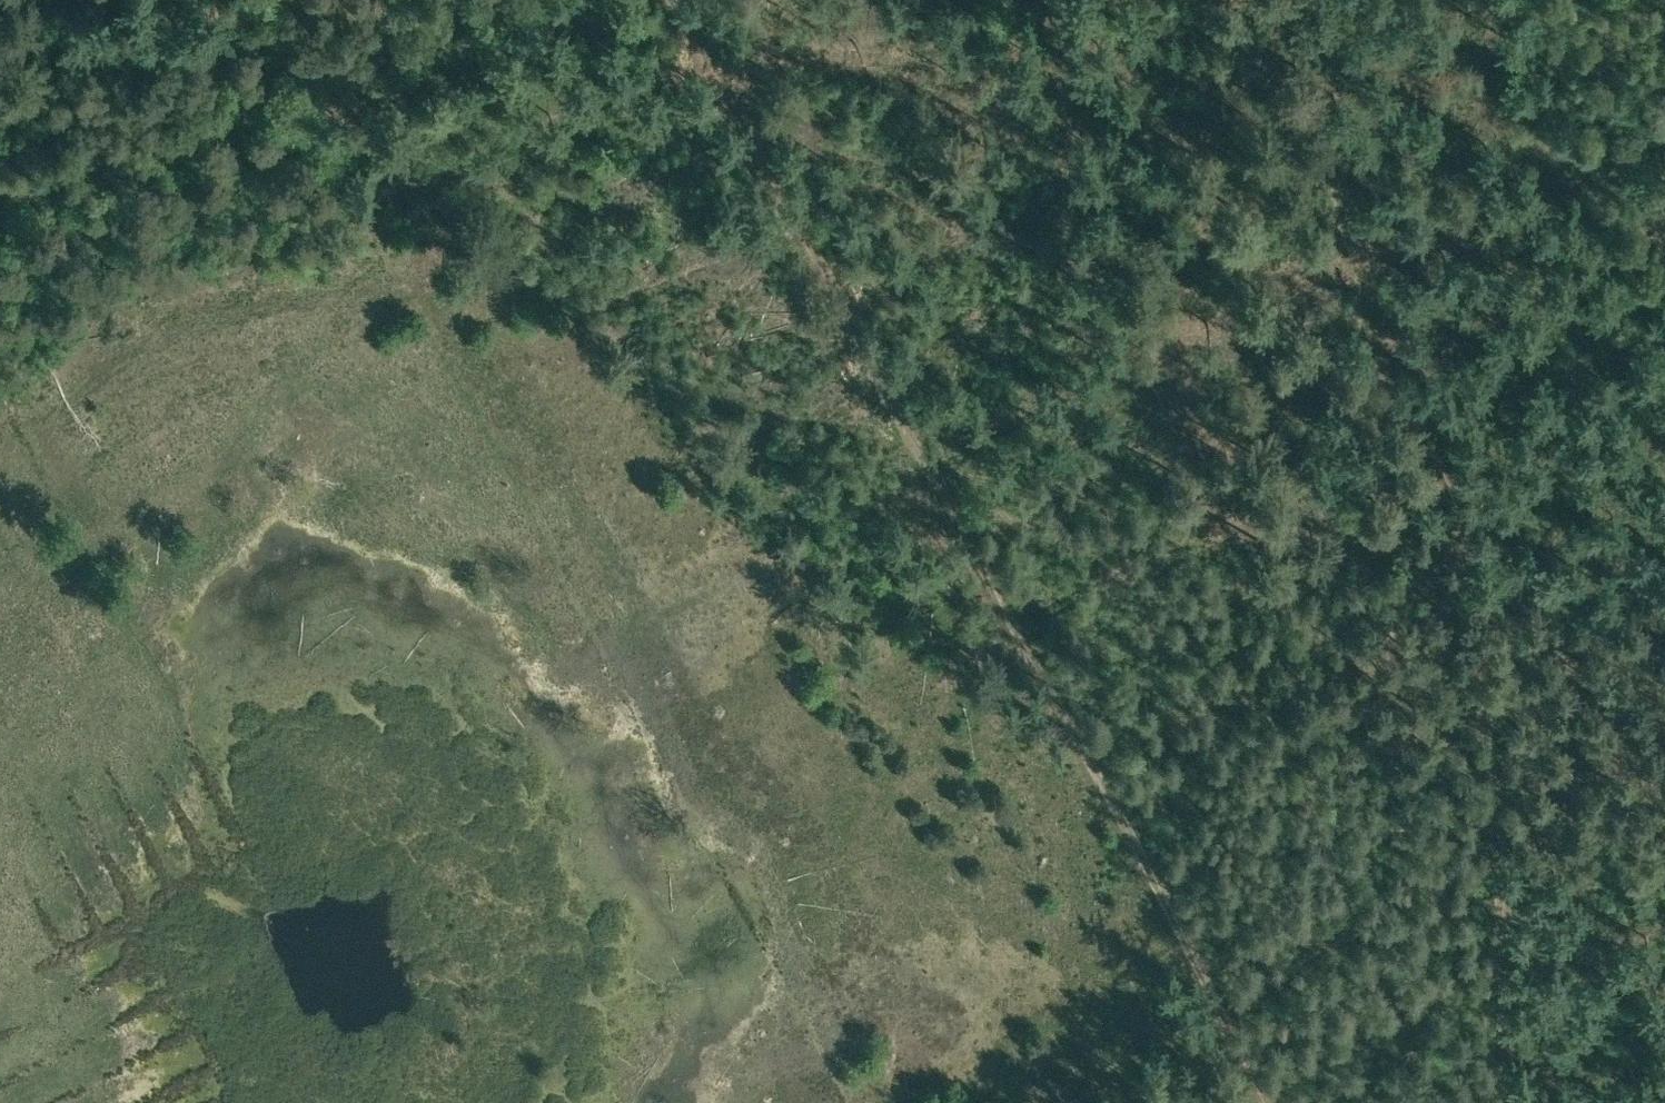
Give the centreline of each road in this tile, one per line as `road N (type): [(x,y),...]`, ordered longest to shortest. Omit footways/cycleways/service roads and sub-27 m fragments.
road 1 (track): [(670,0),(979,554),(1271,1102)]
road 2 (track): [(473,0),(394,46),(287,80),(0,206)]

